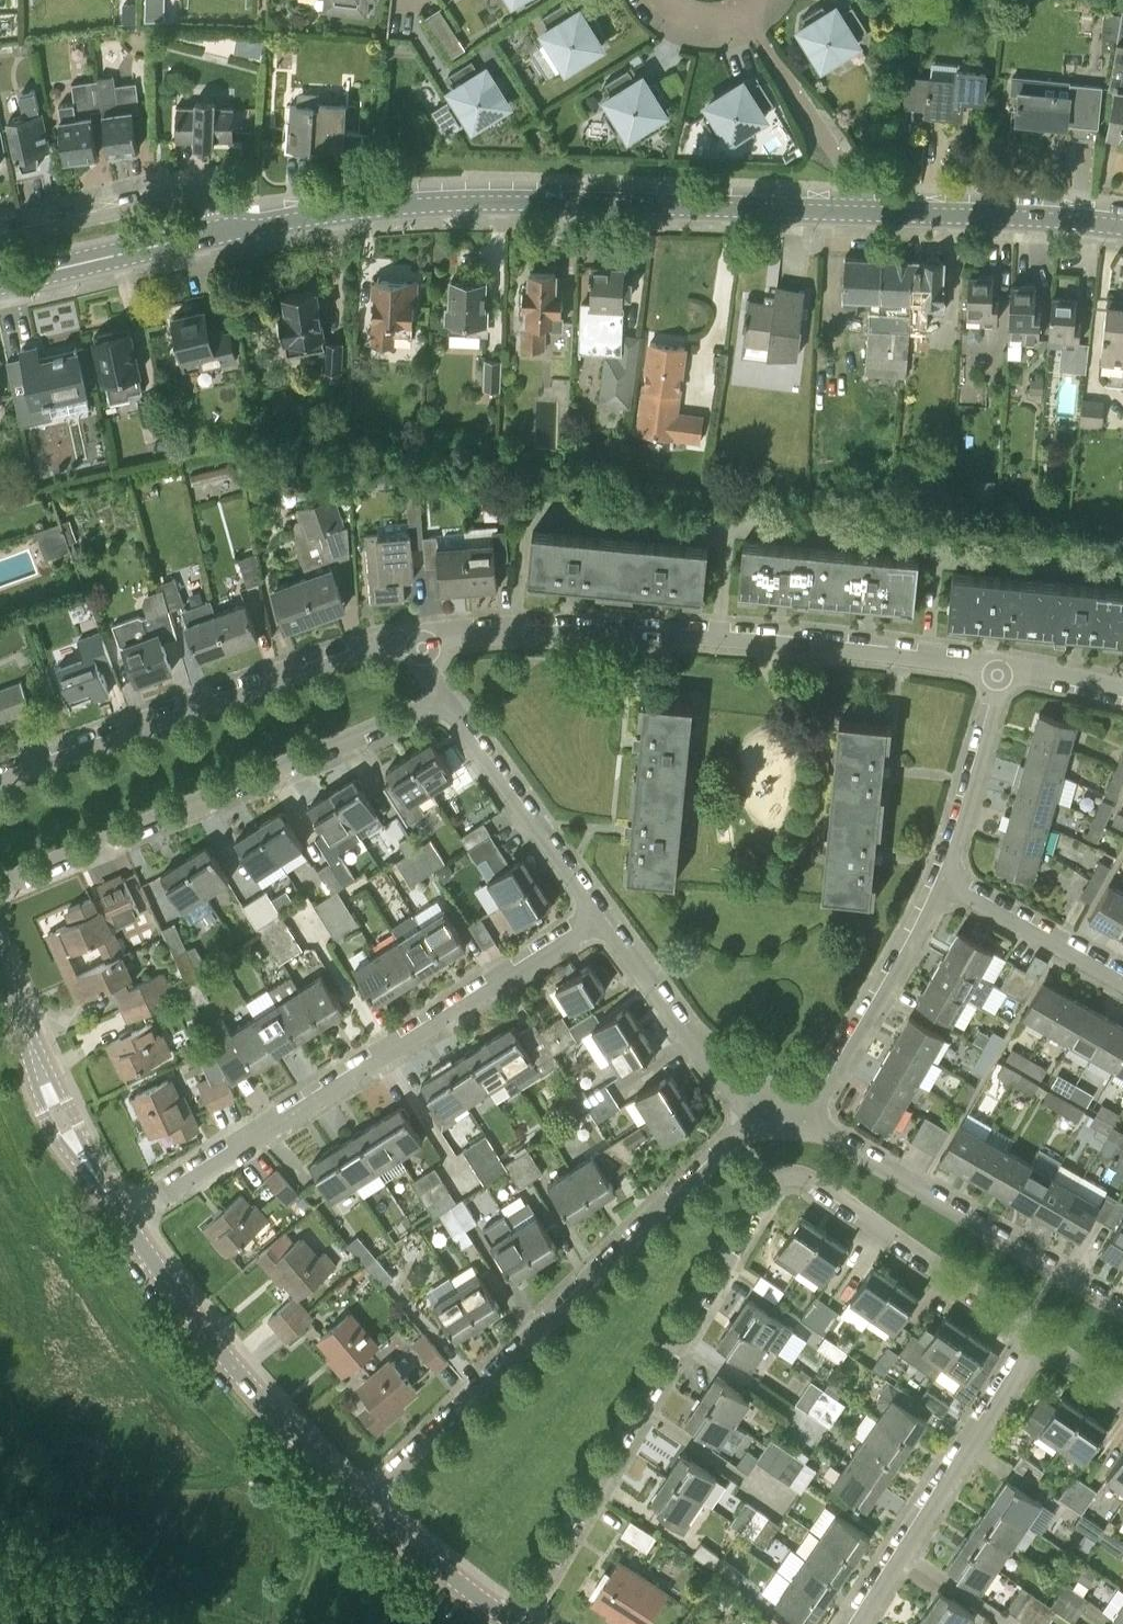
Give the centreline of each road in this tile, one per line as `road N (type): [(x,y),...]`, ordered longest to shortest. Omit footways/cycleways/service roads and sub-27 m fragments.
road 1 (secondary): [(0,281),(347,209),(486,202),(859,212)]
road 2 (residential): [(517,1623),(773,1181),(805,1177),(1033,1334)]
road 3 (residential): [(1000,670),(768,643),(517,631),(421,635)]
road 4 (residential): [(600,919),(123,1220)]
road 5 (residential): [(760,1112),(363,1503)]
road 6 (residential): [(0,887),(437,695)]
road 7 (residential): [(421,635),(202,697),(0,776)]
road 8 (residential): [(1122,1318),(804,1121)]
road 9 (tertiary): [(363,1503),(207,1338),(123,1220)]
road 10 (residential): [(1033,1334),(852,1623)]
road 11 (residential): [(804,1121),(947,883)]
road 12 (residential): [(437,695),(600,919)]
road 13 (tertiary): [(123,1220),(0,975)]
road 14 (secondary): [(859,212),(1122,227)]
road 15 (residential): [(600,919),(706,1063),(760,1112)]
road 16 (residential): [(859,212),(851,176),(740,11)]
road 17 (residential): [(947,883),(1000,670)]
road 18 (residential): [(1122,984),(947,883)]
road 19 (tertiary): [(517,1623),(363,1503)]
road 20 (residential): [(1122,685),(1000,670)]

